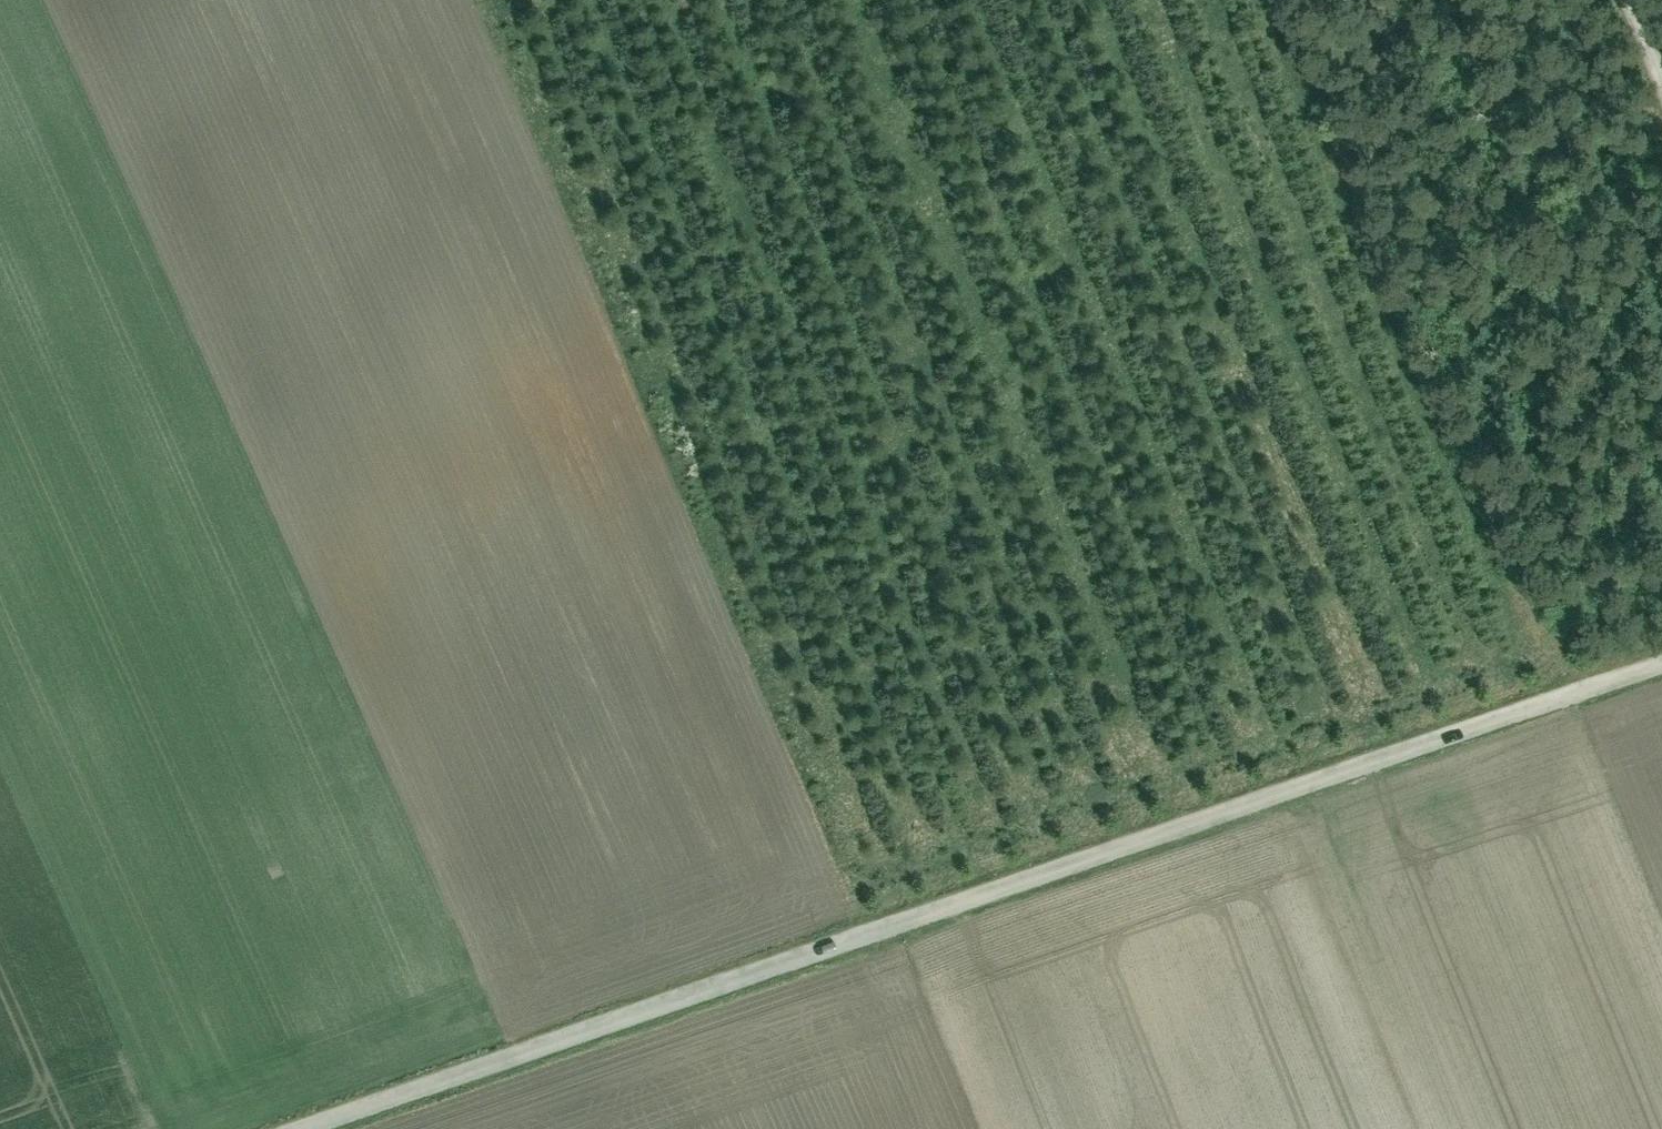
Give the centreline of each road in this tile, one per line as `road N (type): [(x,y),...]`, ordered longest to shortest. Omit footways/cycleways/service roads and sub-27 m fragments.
road 1 (unclassified): [(1661,665),(304,1128)]

